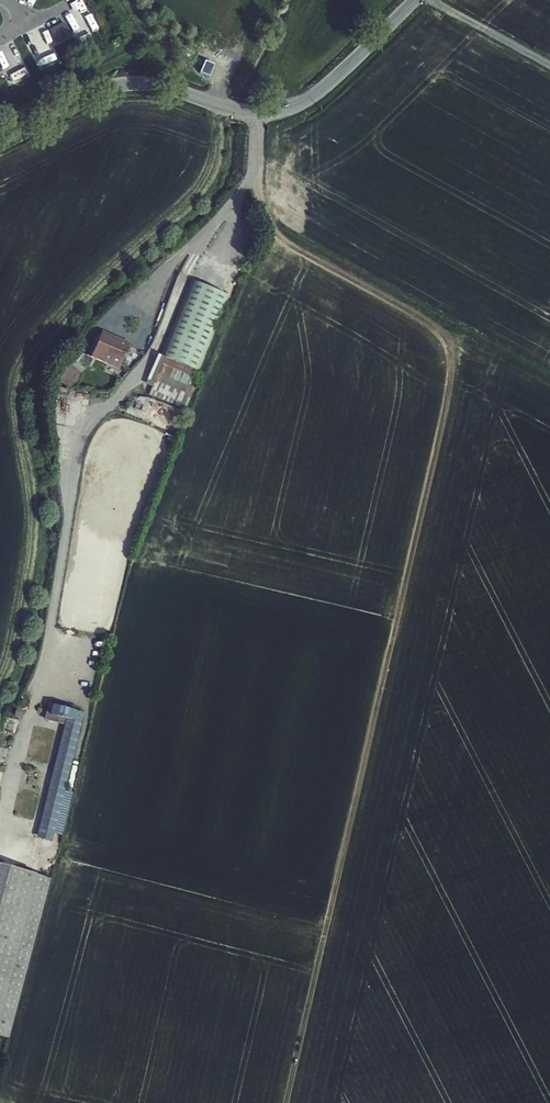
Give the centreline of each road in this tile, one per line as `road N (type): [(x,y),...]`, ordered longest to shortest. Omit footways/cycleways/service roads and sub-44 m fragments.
road 1 (tertiary): [(0,138),(75,100),(130,83),(245,110),(292,107),(340,74),(417,0)]

